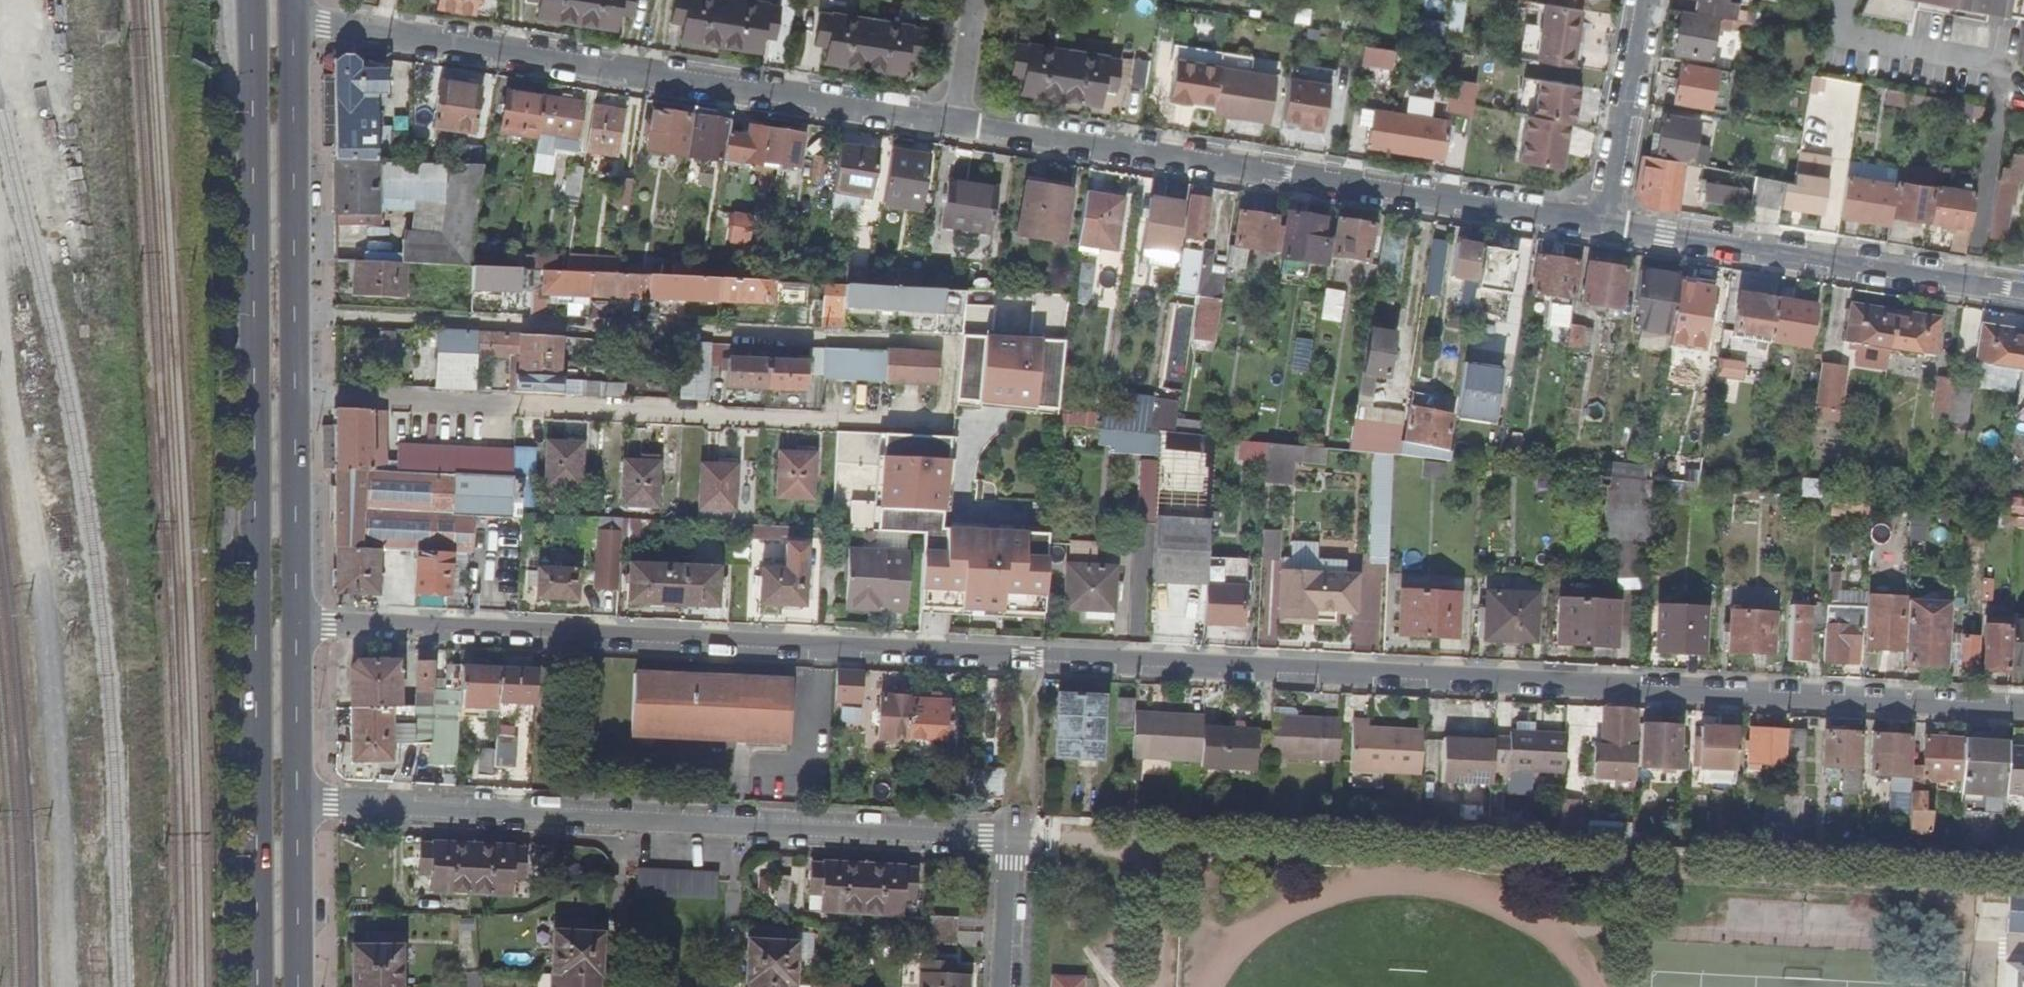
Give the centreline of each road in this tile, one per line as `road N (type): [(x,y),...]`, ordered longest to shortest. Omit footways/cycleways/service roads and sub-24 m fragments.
road 1 (residential): [(2023,710),(295,624)]
road 2 (residential): [(291,315),(954,344),(947,422),(292,397)]
road 3 (primary): [(252,0),(258,986)]
road 4 (residential): [(1014,838),(297,804)]
road 5 (residential): [(958,121),(292,14)]
road 6 (residential): [(1606,221),(958,121)]
road 7 (residential): [(2023,288),(1606,221)]
road 8 (primary): [(291,315),(292,14)]
road 9 (primary): [(295,624),(292,397)]
road 10 (residential): [(1646,0),(1606,221)]
road 11 (primary): [(298,986),(297,804)]
road 12 (primary): [(297,804),(295,624)]
road 13 (residential): [(1005,986),(1014,838)]
road 14 (track): [(1024,663),(1015,809)]
road 15 (residential): [(978,0),(958,121)]

